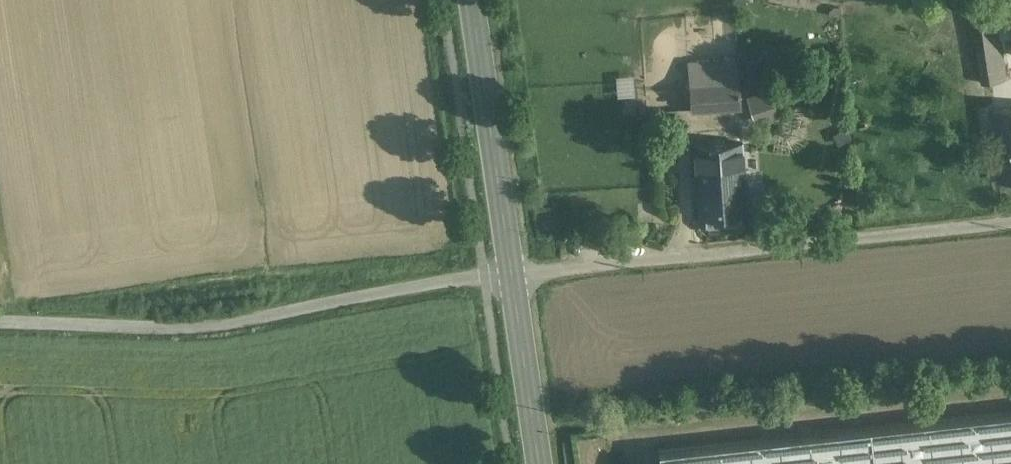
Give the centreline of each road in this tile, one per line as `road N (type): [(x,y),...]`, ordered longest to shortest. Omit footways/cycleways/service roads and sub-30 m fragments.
road 1 (unclassified): [(0,324),(199,327),(513,274)]
road 2 (unclassified): [(513,274),(1010,223)]
road 3 (secondary): [(471,0),(513,274)]
road 4 (secondary): [(513,274),(540,463)]

